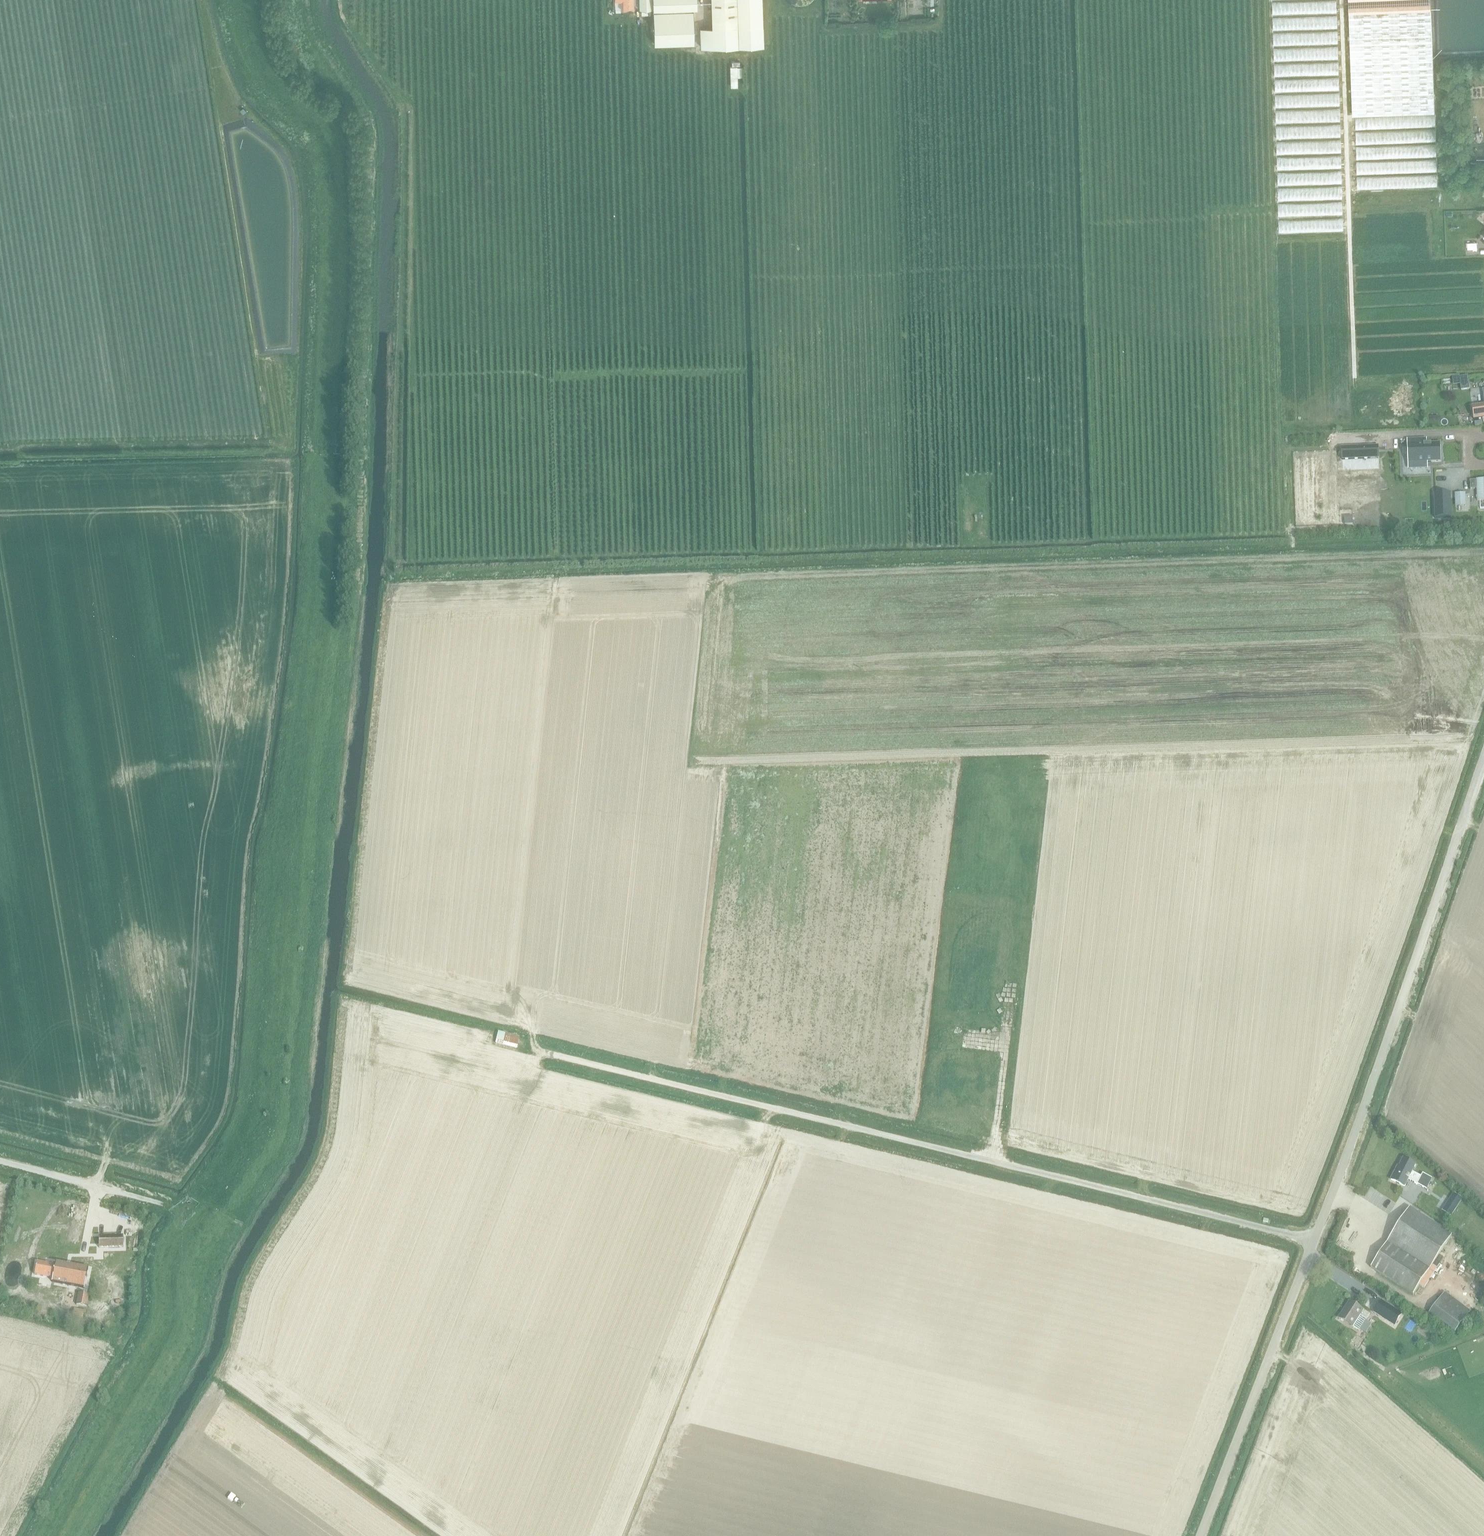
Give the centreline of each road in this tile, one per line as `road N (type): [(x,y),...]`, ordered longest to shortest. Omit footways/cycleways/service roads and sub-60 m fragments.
road 1 (unclassified): [(1314,1242),(534,1049)]
road 2 (unclassified): [(1314,1242),(1483,762)]
road 3 (unclassified): [(1201,1535),(1314,1242)]
road 4 (unclassified): [(173,1207),(0,1161)]

